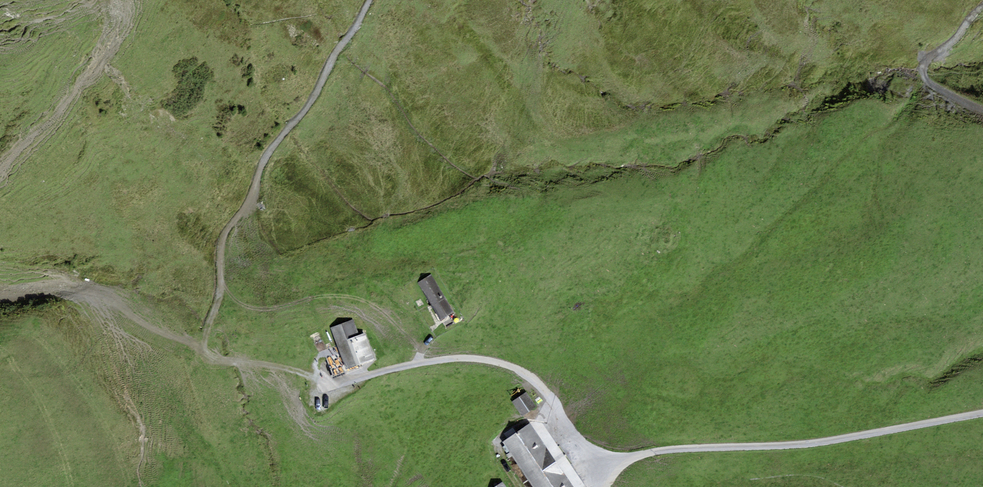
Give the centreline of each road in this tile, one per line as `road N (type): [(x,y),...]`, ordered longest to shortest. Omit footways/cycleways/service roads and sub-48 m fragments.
road 1 (unclassified): [(982,413),(809,443),(645,452),(622,463),(586,448),(537,383),(497,362),(422,361),(331,392)]
road 2 (track): [(207,357),(222,239),(270,150),(313,101),(370,0)]
road 3 (track): [(982,109),(926,81),(921,69),(982,5)]

